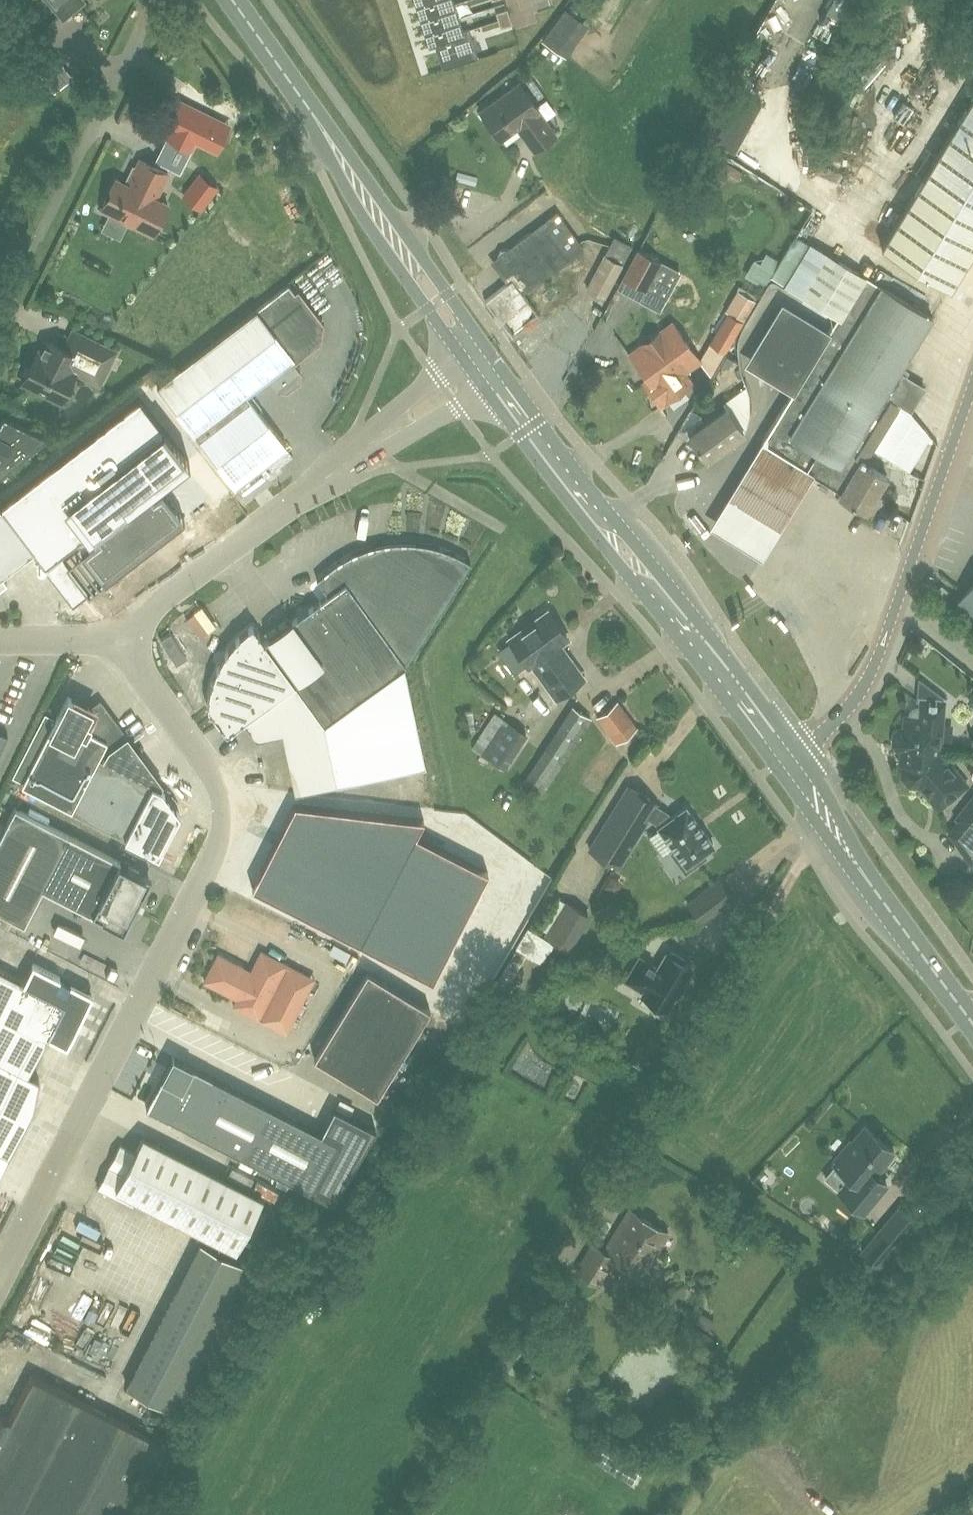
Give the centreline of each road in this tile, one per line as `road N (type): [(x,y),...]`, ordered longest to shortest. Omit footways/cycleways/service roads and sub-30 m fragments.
road 1 (unclassified): [(0,1268),(227,820),(219,786),(134,659),(124,625)]
road 2 (primary): [(786,761),(485,370)]
road 3 (primary): [(485,370),(230,0)]
road 4 (unclassified): [(124,625),(485,370)]
road 5 (tertiary): [(786,761),(842,715),(870,672),(972,395)]
road 6 (primary): [(972,1027),(786,761)]
road 7 (unclassified): [(38,238),(152,0)]
road 8 (unclassified): [(0,640),(88,639),(124,625)]

